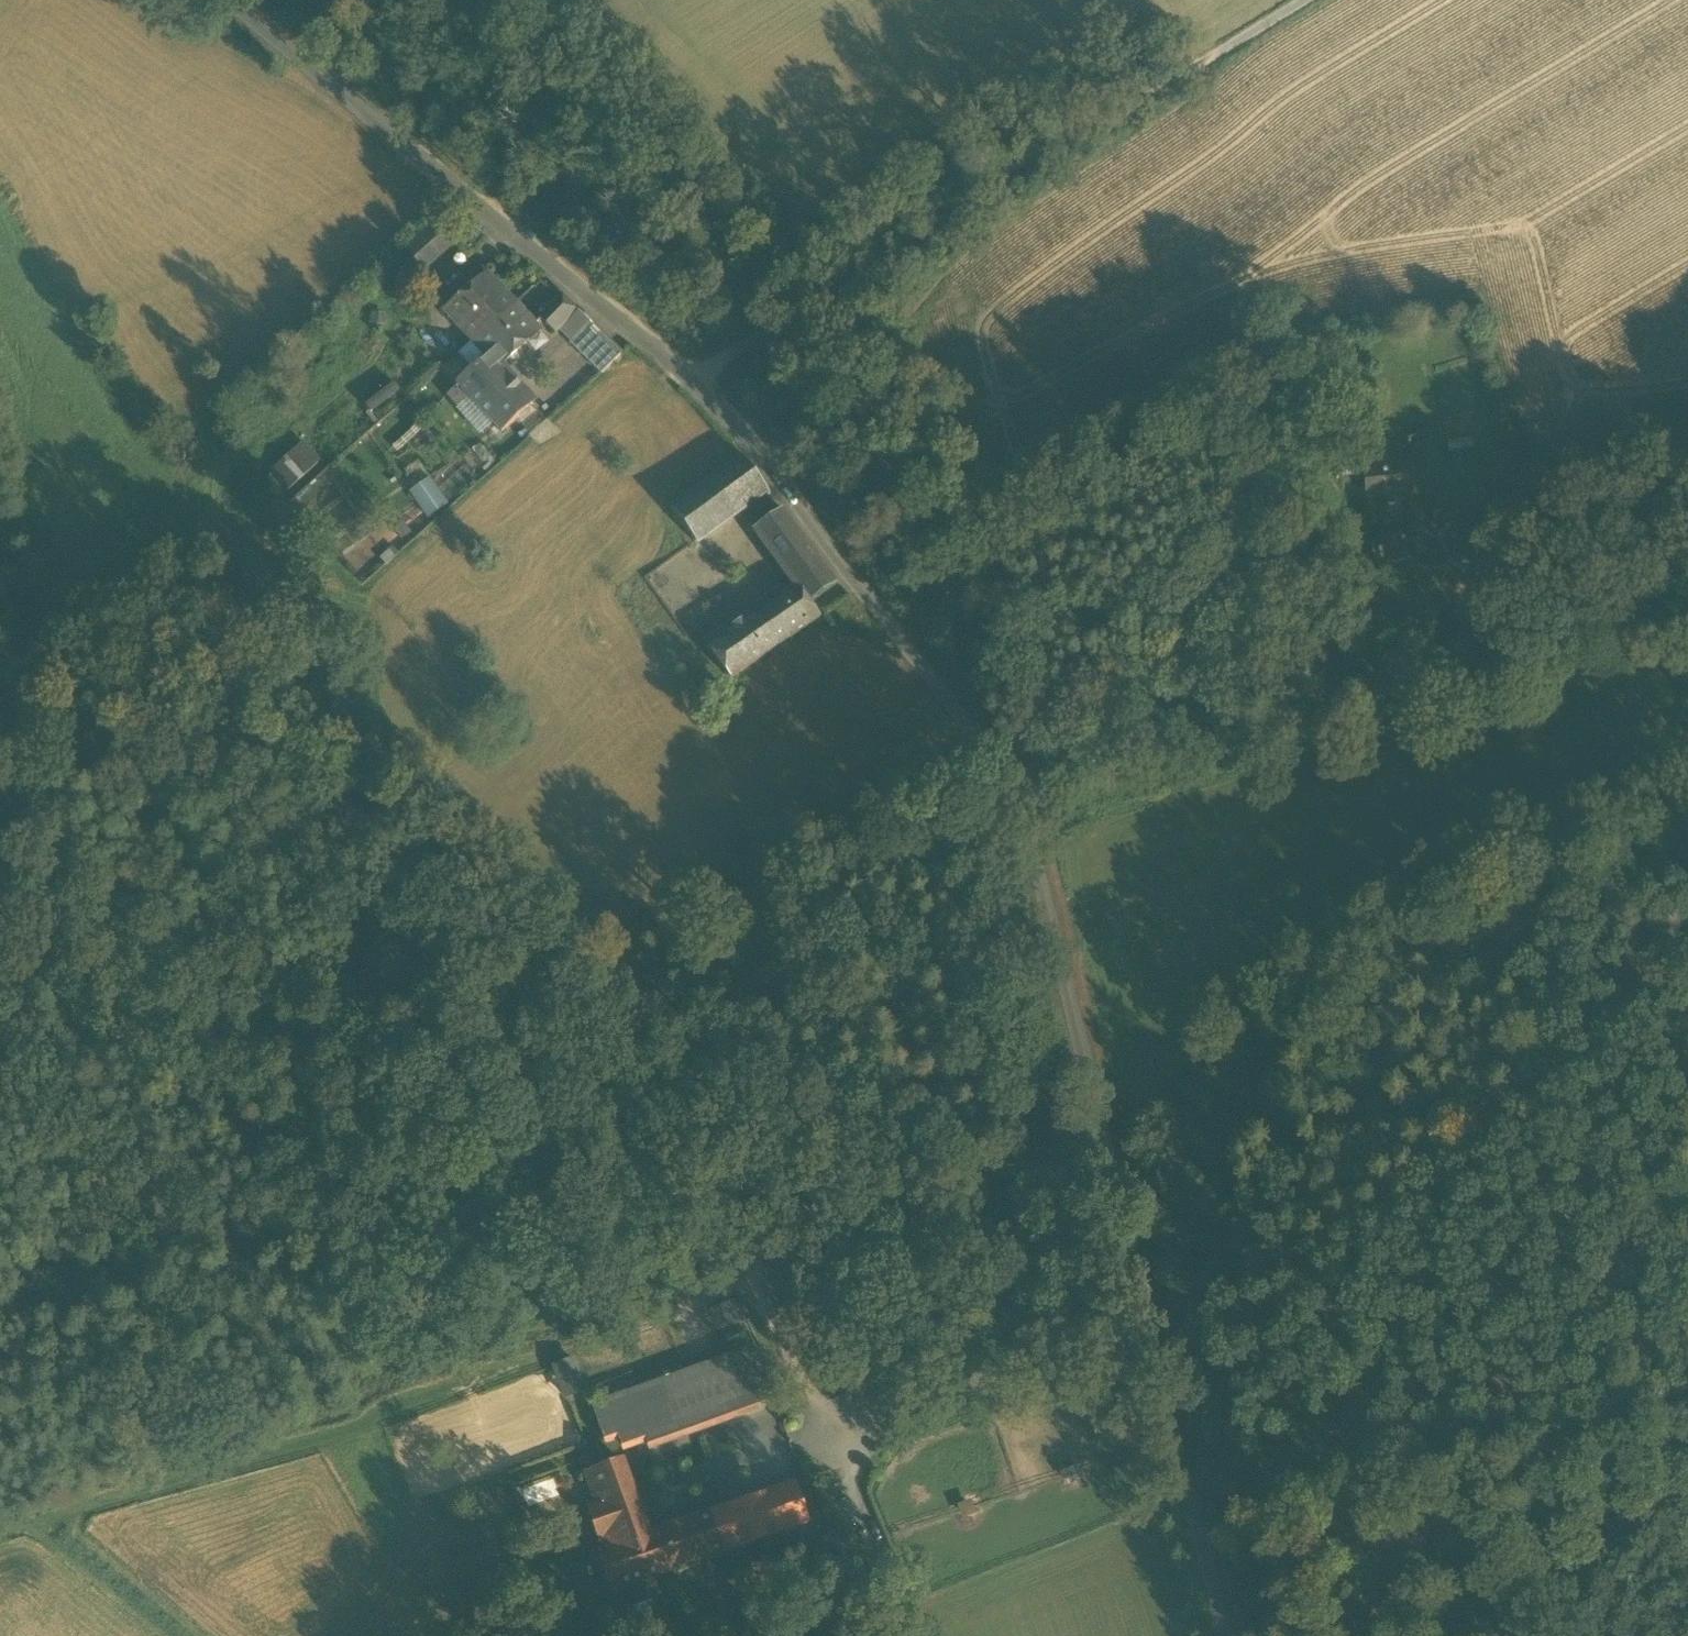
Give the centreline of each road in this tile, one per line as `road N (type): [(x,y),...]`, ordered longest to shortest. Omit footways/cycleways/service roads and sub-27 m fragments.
road 1 (tertiary): [(225,0),(498,220),(686,384),(856,575),(1009,782),(1225,1635)]
road 2 (track): [(1306,0),(686,384)]
road 3 (track): [(1099,1134),(1481,885),(1687,820)]
road 4 (track): [(1511,1635),(1561,1569),(1687,1483)]
road 5 (track): [(498,220),(507,190),(478,0)]
road 6 (track): [(1687,603),(1524,639)]

